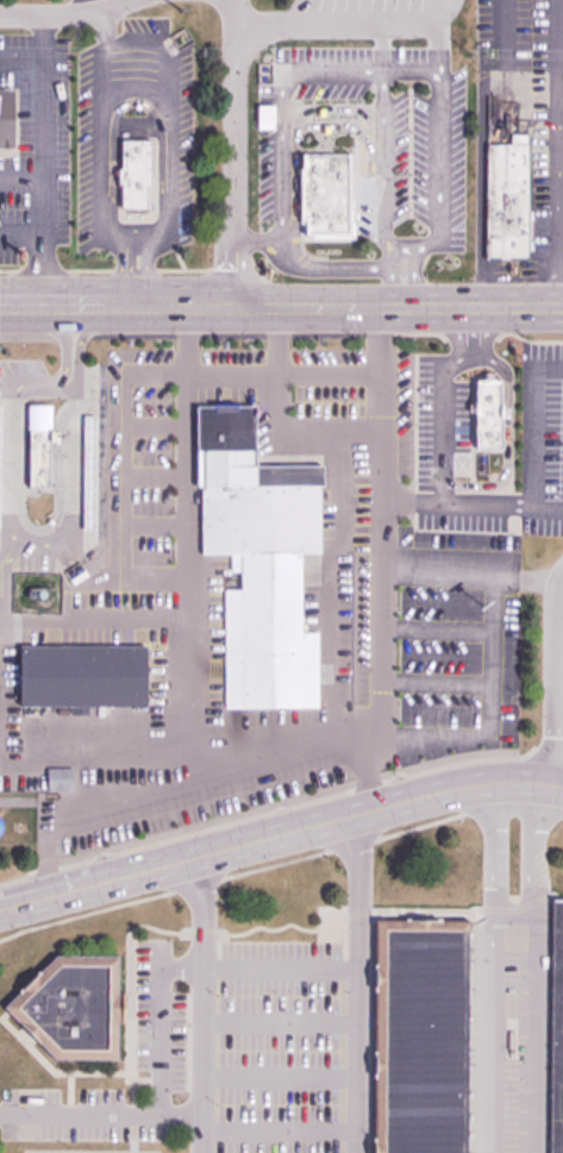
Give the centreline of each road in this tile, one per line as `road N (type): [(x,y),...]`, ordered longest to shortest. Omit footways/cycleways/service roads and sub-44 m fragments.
road 1 (tertiary): [(0,910),(449,791),(513,782),(562,787)]
road 2 (tertiary): [(233,307),(562,307)]
road 3 (residential): [(228,0),(233,307)]
road 4 (tertiary): [(0,306),(233,307)]
road 5 (residential): [(0,15),(99,15),(128,0)]

